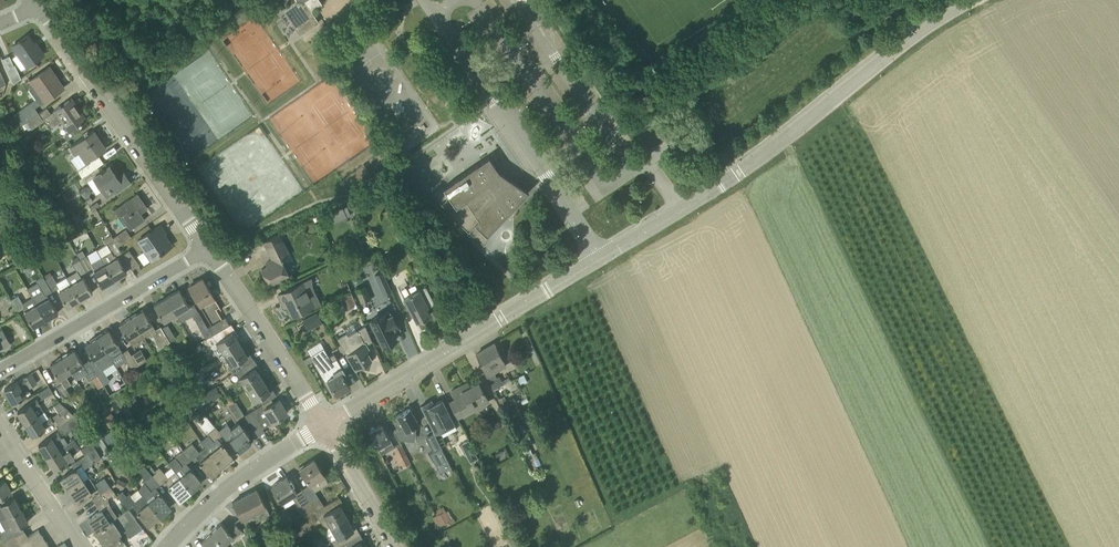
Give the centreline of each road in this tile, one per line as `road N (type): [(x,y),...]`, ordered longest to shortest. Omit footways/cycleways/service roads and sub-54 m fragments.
road 1 (unclassified): [(594,259),(680,211),(922,28),(973,0)]
road 2 (residential): [(324,427),(594,259)]
road 3 (residential): [(208,250),(39,7)]
road 4 (residential): [(0,370),(208,250)]
road 5 (residential): [(324,427),(208,250)]
road 6 (residential): [(167,546),(250,471),(324,427)]
road 7 (residential): [(392,546),(324,427)]

